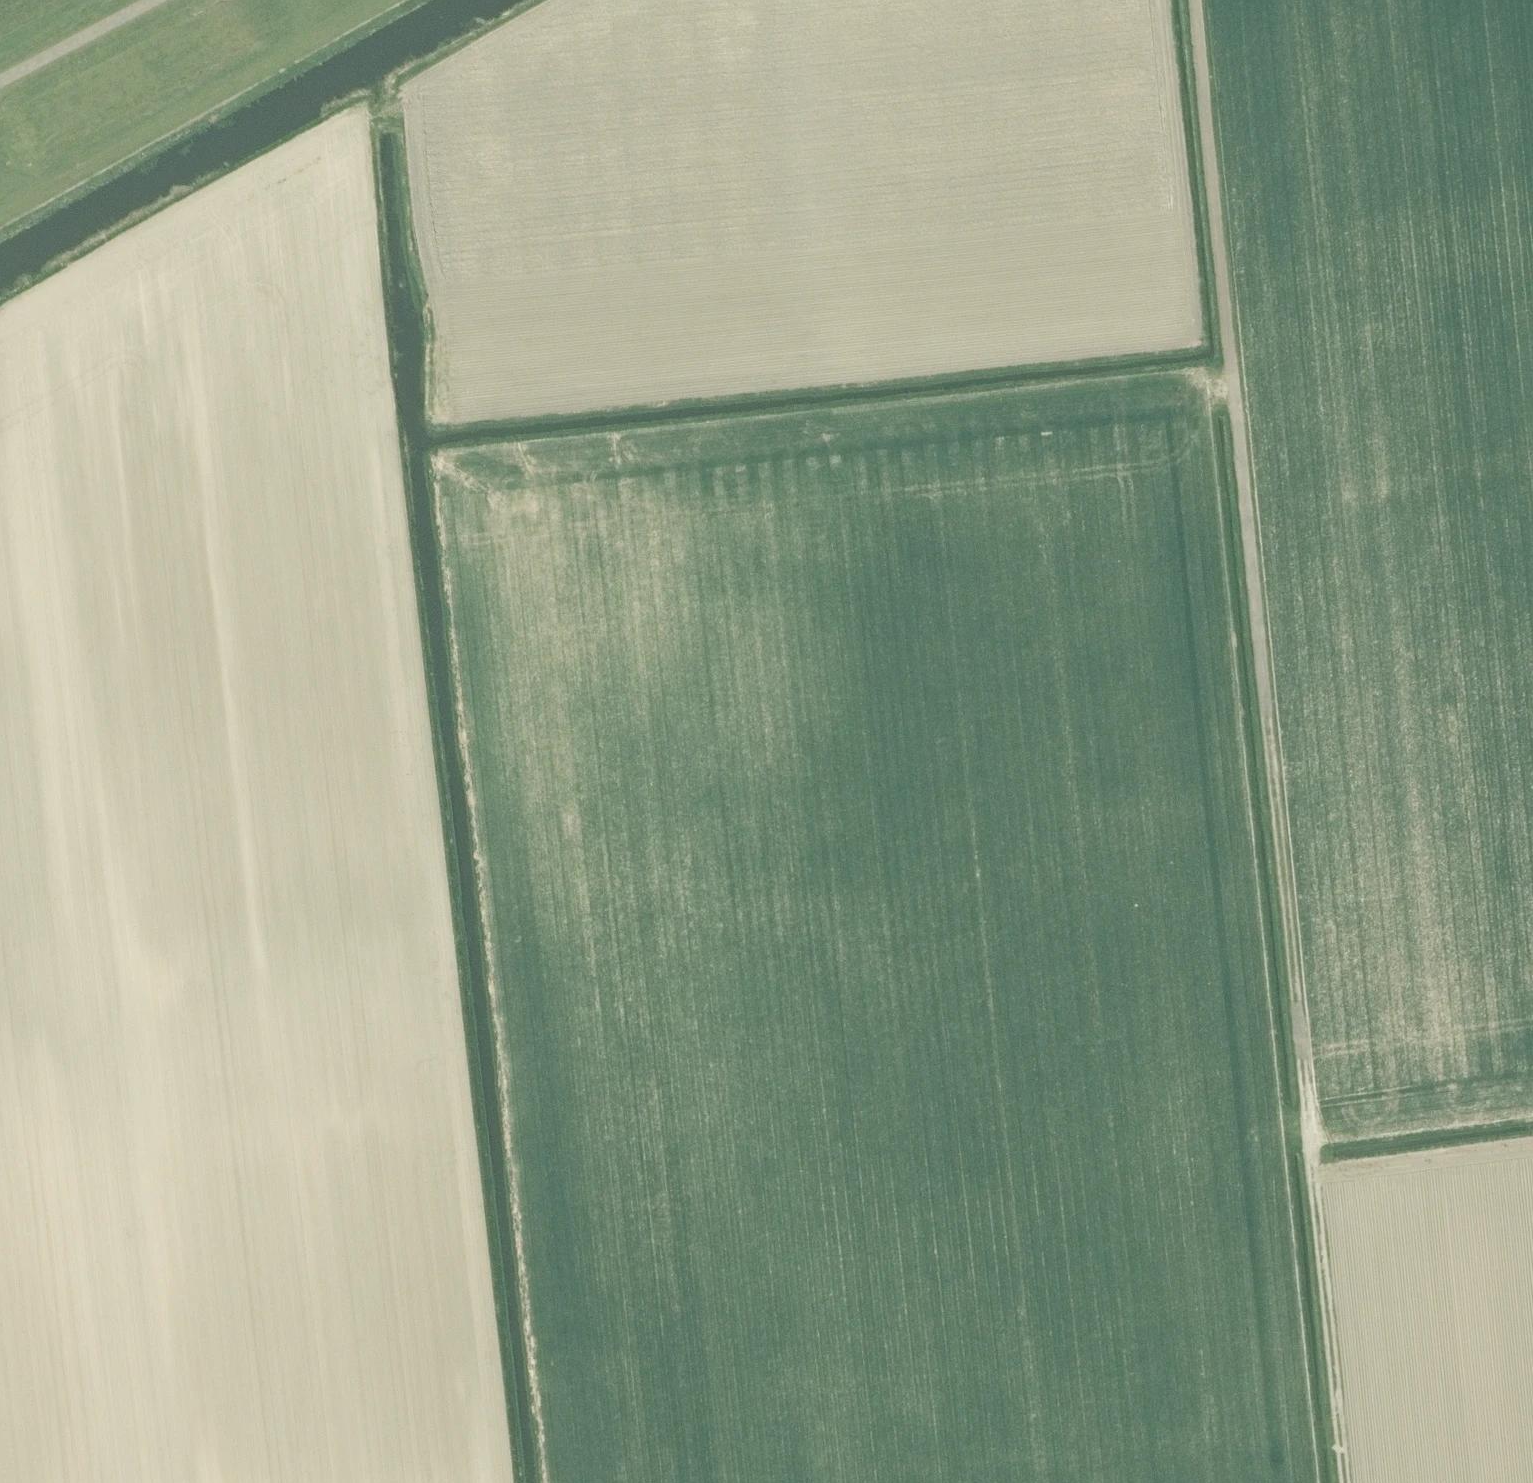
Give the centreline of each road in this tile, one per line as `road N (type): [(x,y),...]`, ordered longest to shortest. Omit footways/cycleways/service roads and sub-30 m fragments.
road 1 (track): [(1195,0),(1345,1482)]
road 2 (unclassified): [(0,82),(155,0)]

